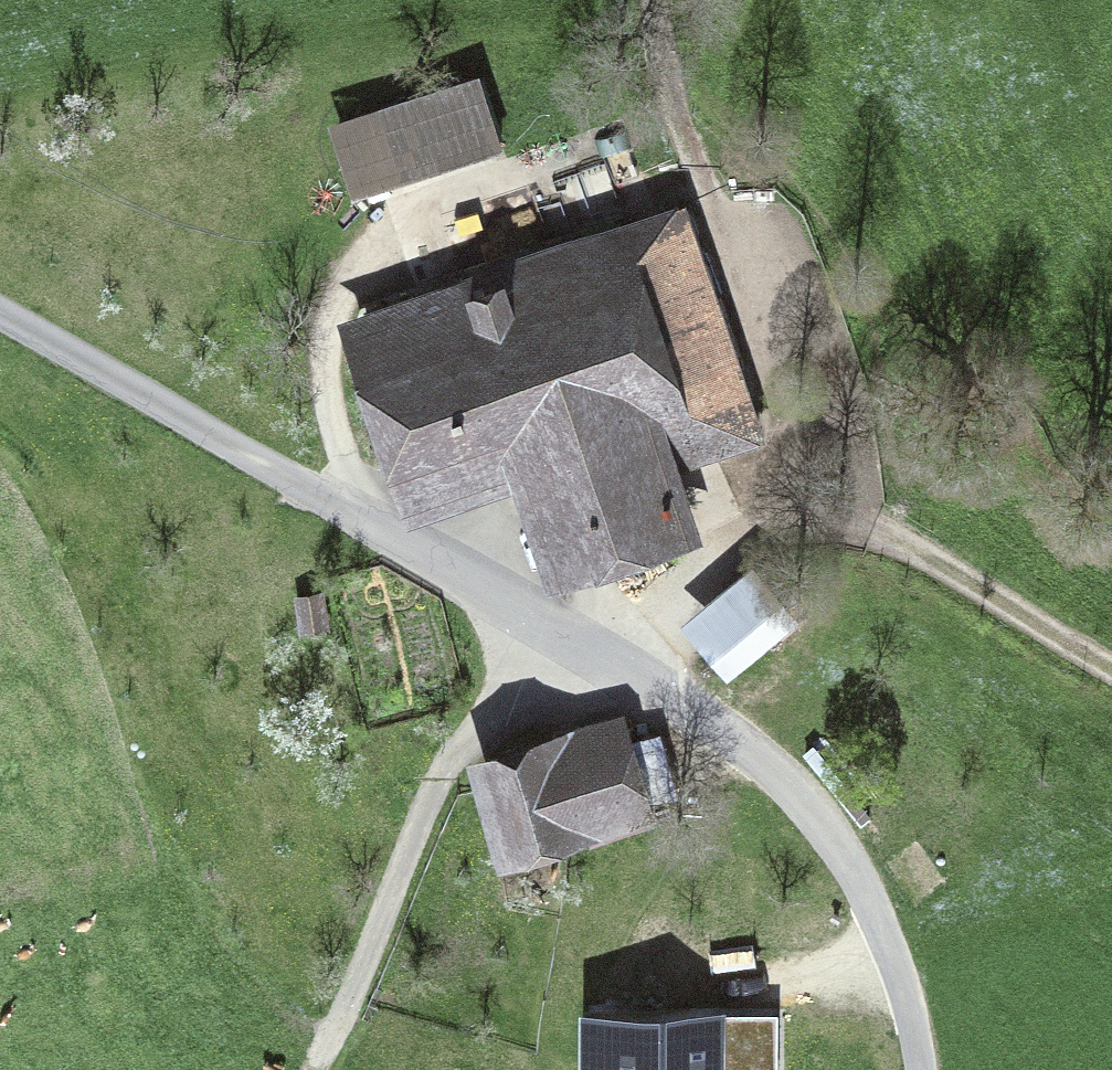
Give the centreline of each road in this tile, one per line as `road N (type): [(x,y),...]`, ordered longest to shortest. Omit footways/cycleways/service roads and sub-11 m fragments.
road 1 (track): [(0,311),(621,667),(749,754),(836,850),(867,909),(892,966),(912,1069)]
road 2 (track): [(340,508),(319,363),(346,266),(424,202),(539,165),(618,154),(715,177),(787,268),(802,396),(781,484),(643,619),(621,667)]
road 3 (track): [(312,1069),(429,803),(533,620)]
road 4 (track): [(781,484),(1111,663)]

